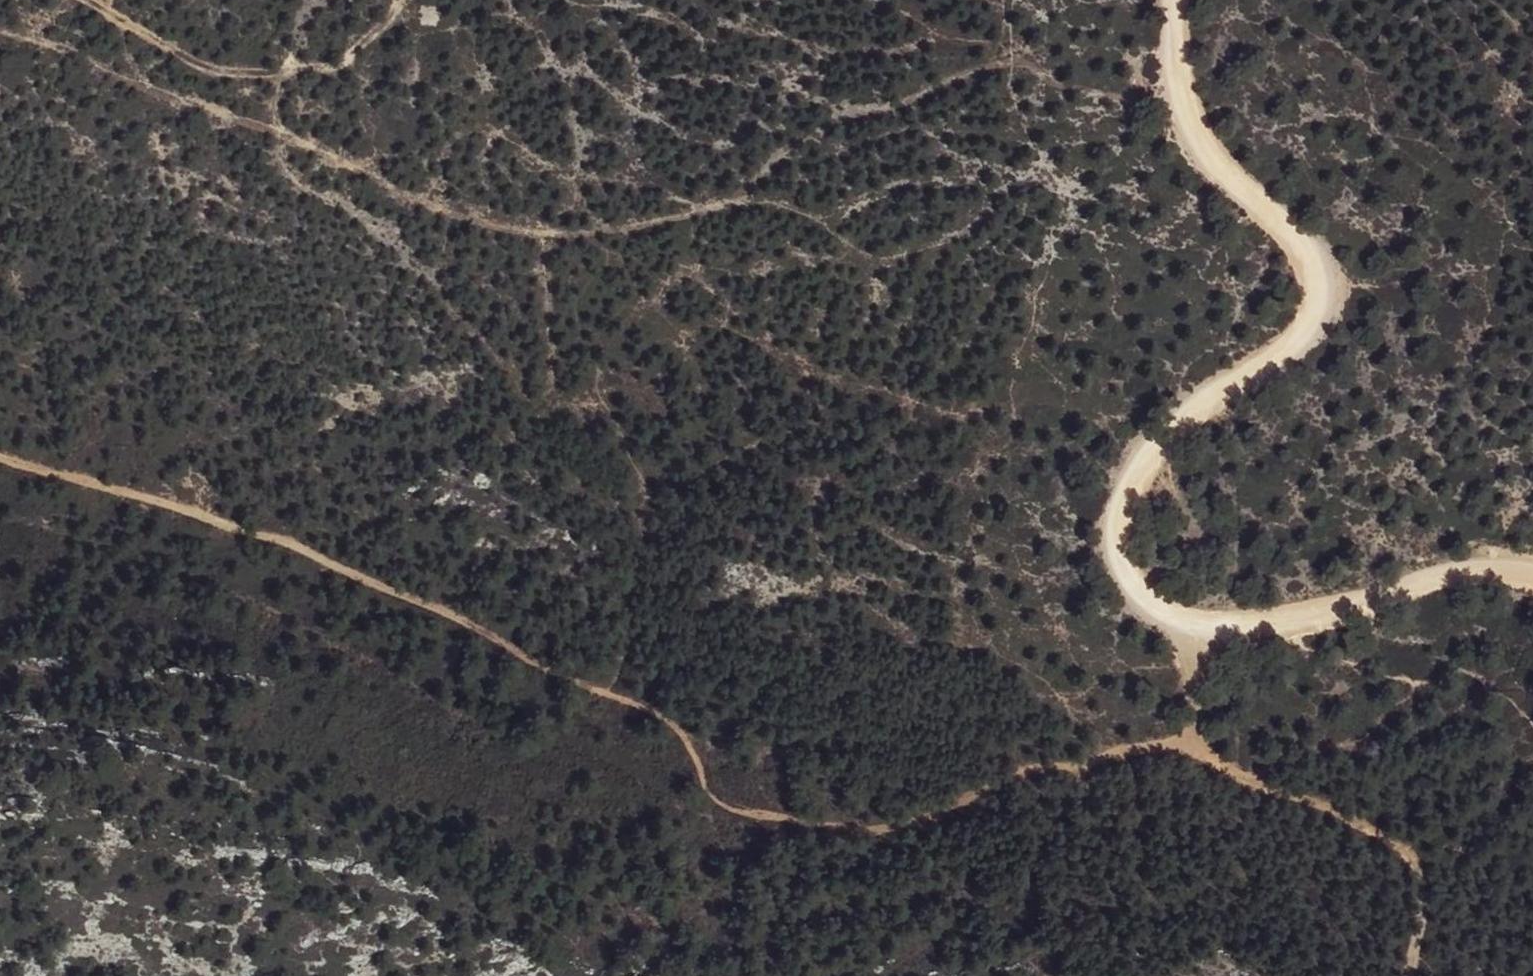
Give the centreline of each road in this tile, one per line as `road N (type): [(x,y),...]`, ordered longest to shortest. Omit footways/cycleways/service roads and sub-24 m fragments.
road 1 (track): [(1164,0),(1166,75),(1275,237),(1320,258),(1322,344),(1193,413),(1139,484),(1124,567),(1183,625),(1290,614),(1459,571),(1532,581)]
road 2 (track): [(1183,625),(1184,716),(1196,748),(1222,754),(1410,855),(1425,922),(1409,975)]
road 3 (track): [(391,0),(351,43),(298,62),(219,62),(81,0)]

